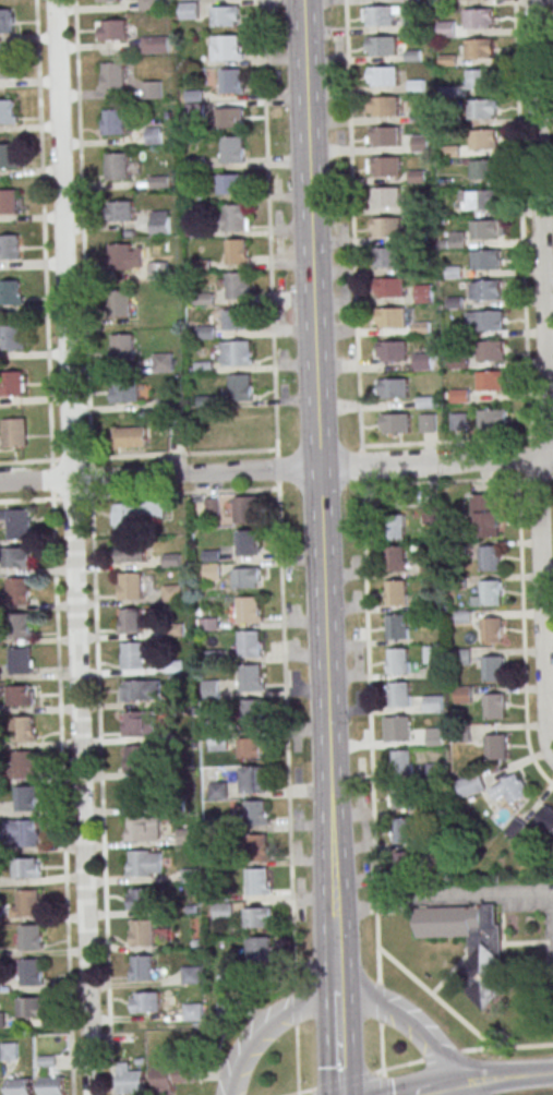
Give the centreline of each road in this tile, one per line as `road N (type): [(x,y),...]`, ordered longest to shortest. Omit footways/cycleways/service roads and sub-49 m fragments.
road 1 (residential): [(91,1094),(54,0)]
road 2 (secondary): [(302,0),(332,912)]
road 3 (residential): [(552,757),(544,733),(536,477),(549,436),(533,0)]
road 4 (residential): [(552,456),(0,483)]
road 5 (secondary): [(335,992),(265,1025),(236,1064),(227,1094)]
road 6 (secondary): [(448,1087),(433,1049),(411,1026),(335,992)]

